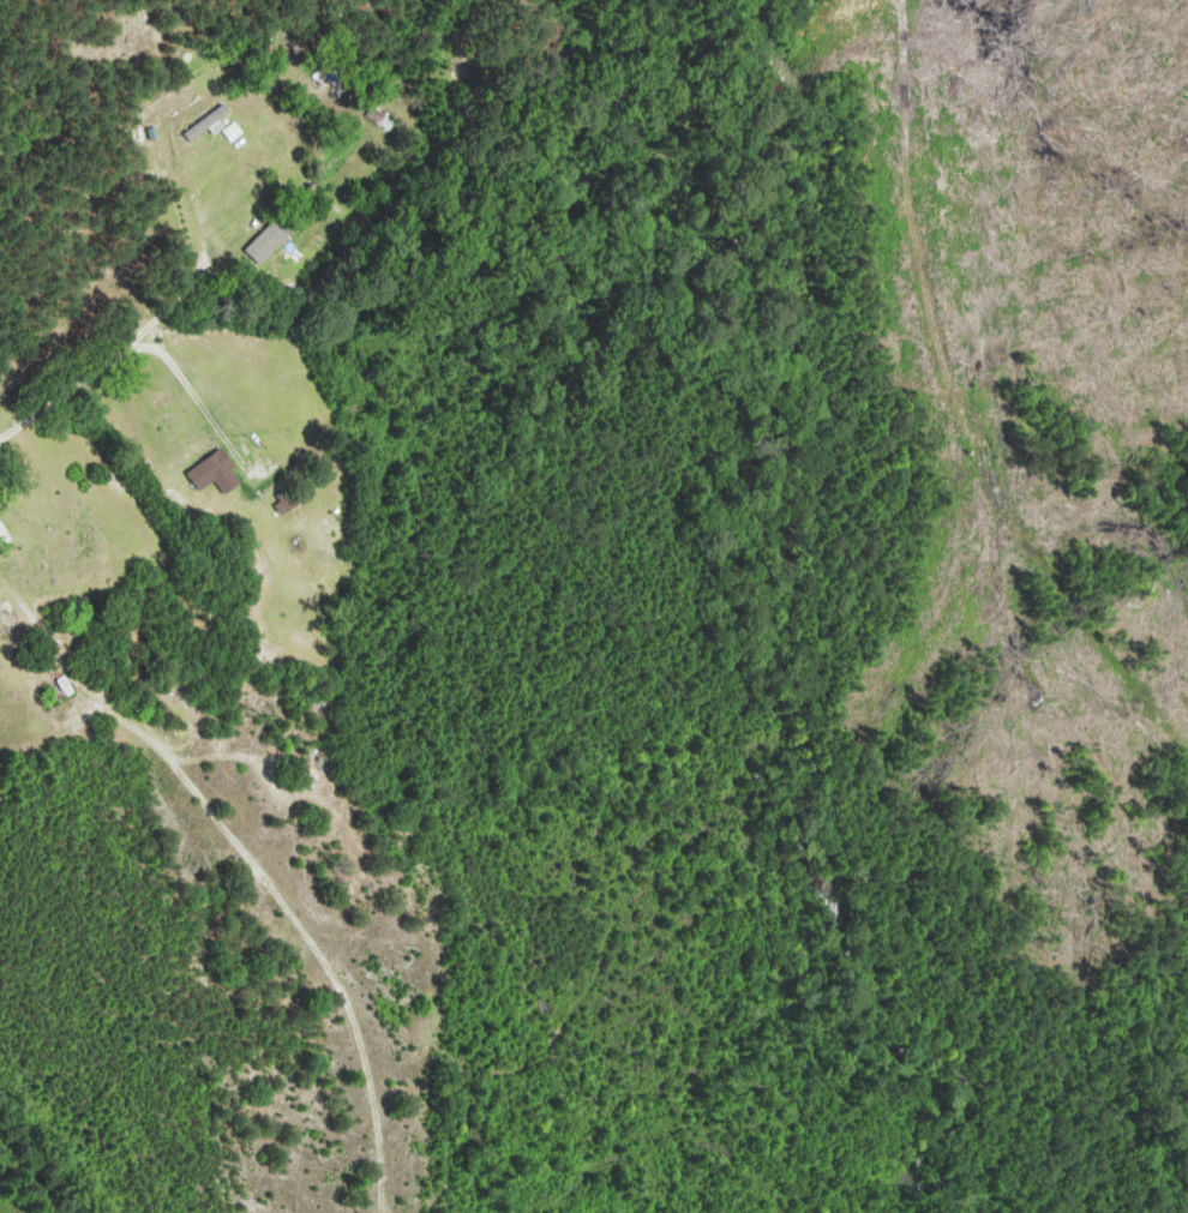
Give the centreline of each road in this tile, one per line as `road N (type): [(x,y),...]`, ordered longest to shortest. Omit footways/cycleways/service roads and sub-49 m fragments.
road 1 (residential): [(0,437),(194,286),(226,270)]

